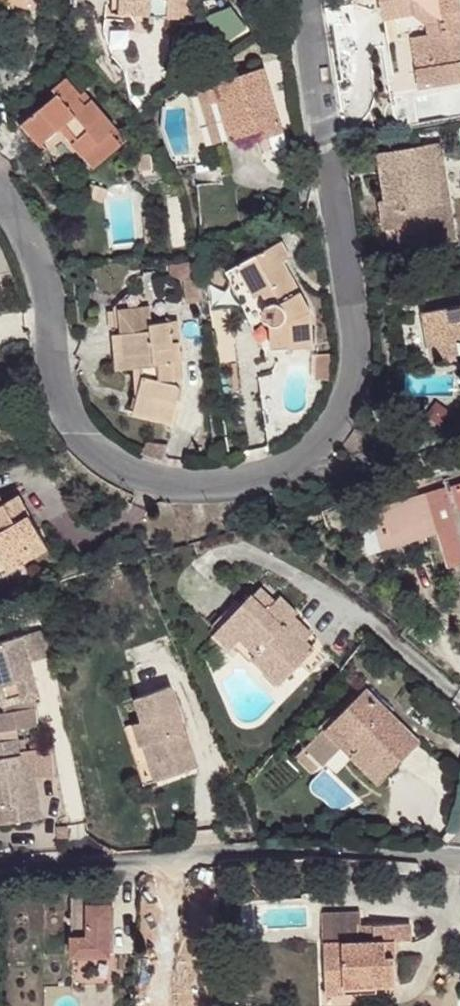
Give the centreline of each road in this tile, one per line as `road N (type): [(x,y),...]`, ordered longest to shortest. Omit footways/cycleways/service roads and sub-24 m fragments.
road 1 (residential): [(0,198),(37,256),(70,422),(112,463),(185,486),(231,485),(314,450),(346,410),(358,363),(302,0)]
road 2 (residential): [(459,851),(447,857),(0,864)]

